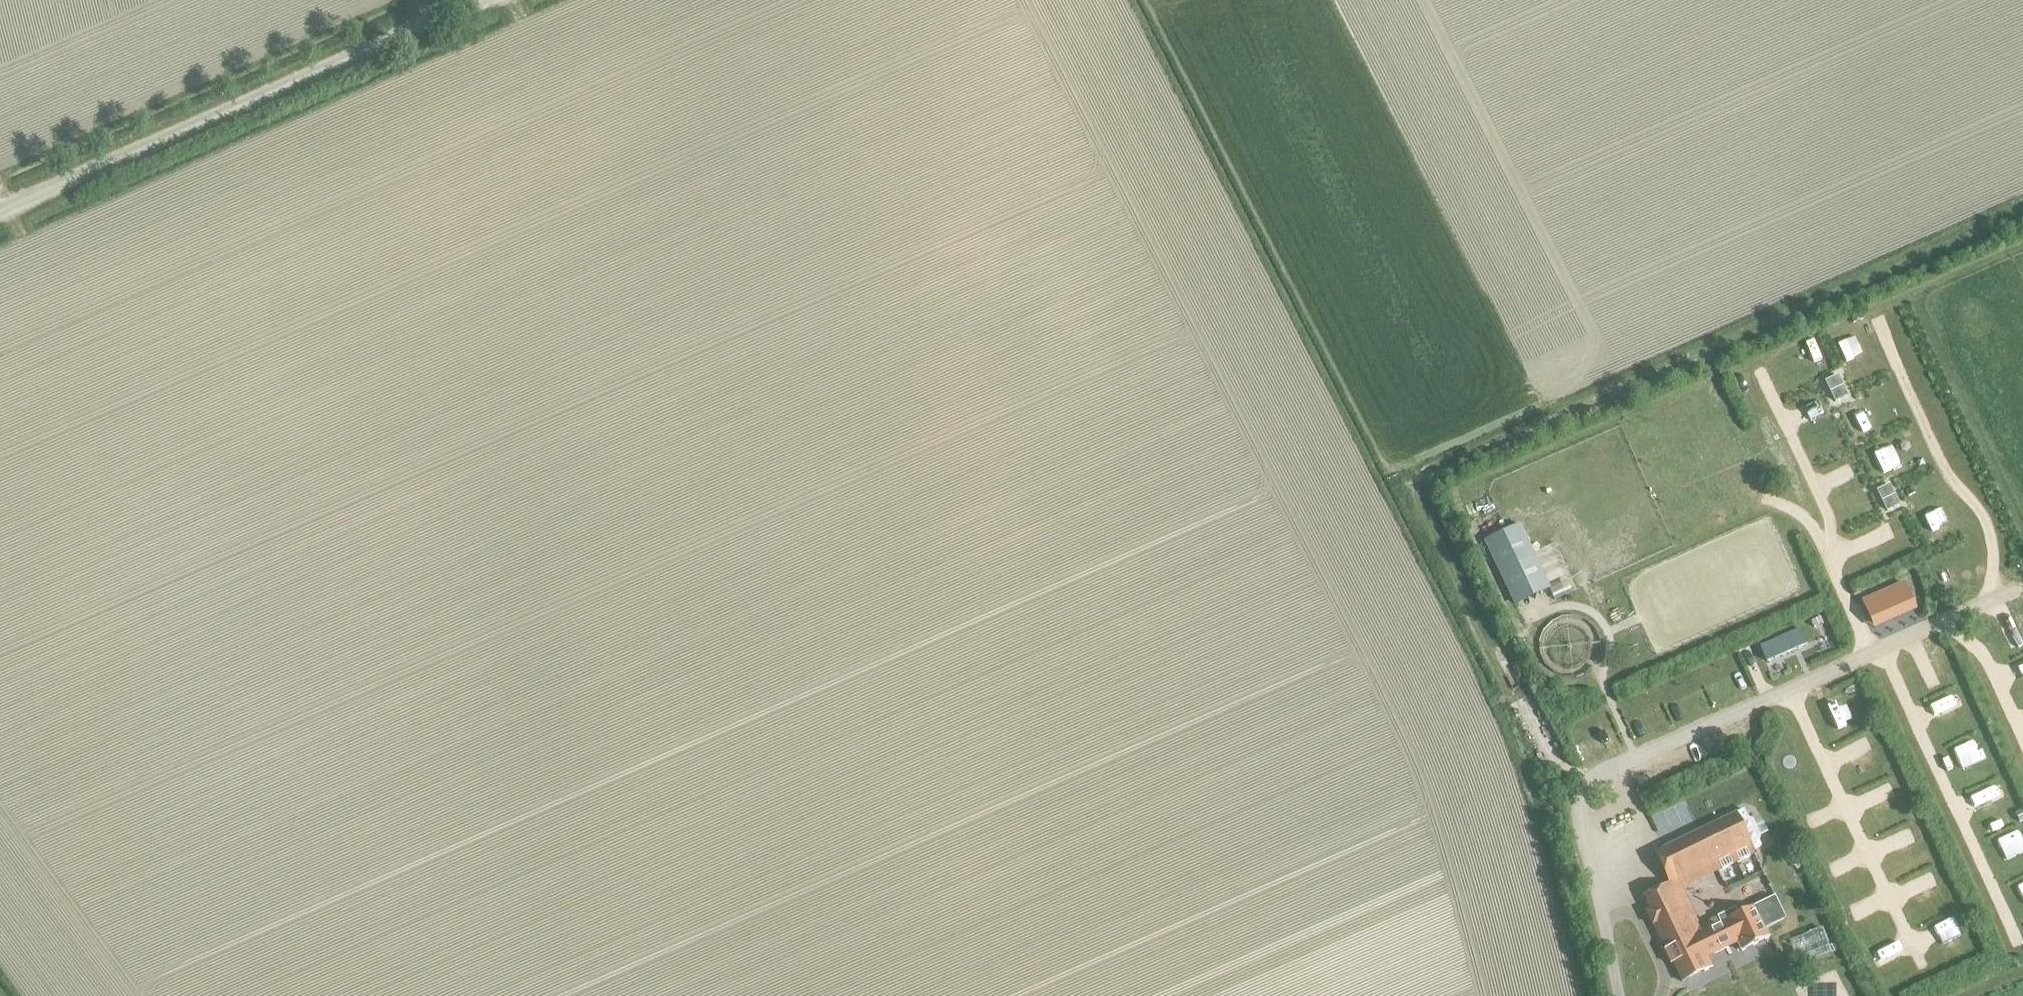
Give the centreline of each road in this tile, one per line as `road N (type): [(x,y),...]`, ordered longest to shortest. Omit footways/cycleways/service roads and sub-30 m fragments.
road 1 (unclassified): [(0,212),(481,0)]
road 2 (unclassified): [(1619,995),(1582,813)]

